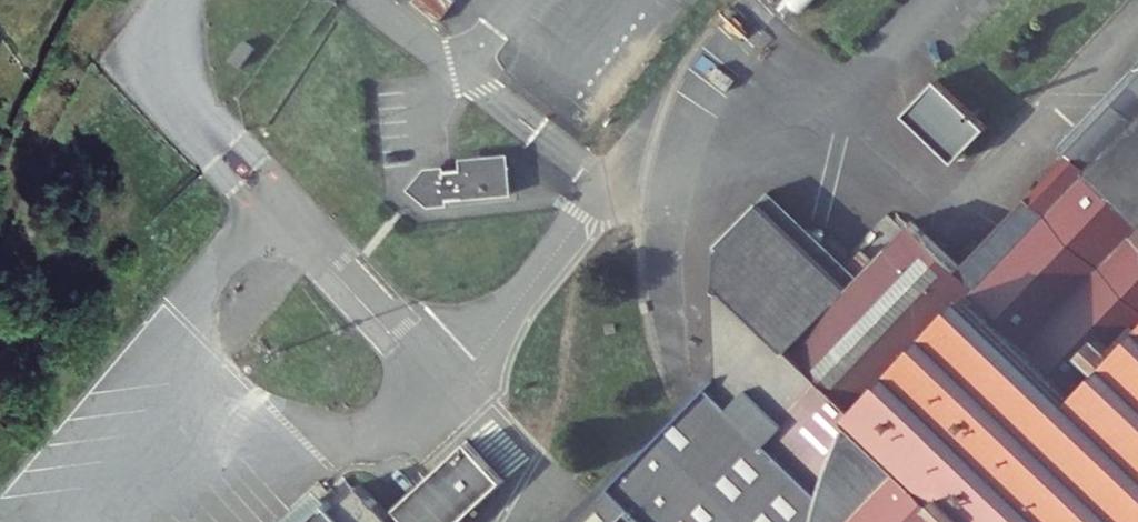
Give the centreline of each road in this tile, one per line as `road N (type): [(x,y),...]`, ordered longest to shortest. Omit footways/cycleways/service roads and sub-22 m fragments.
road 1 (residential): [(174,0),(164,17),(164,63),(208,124)]

